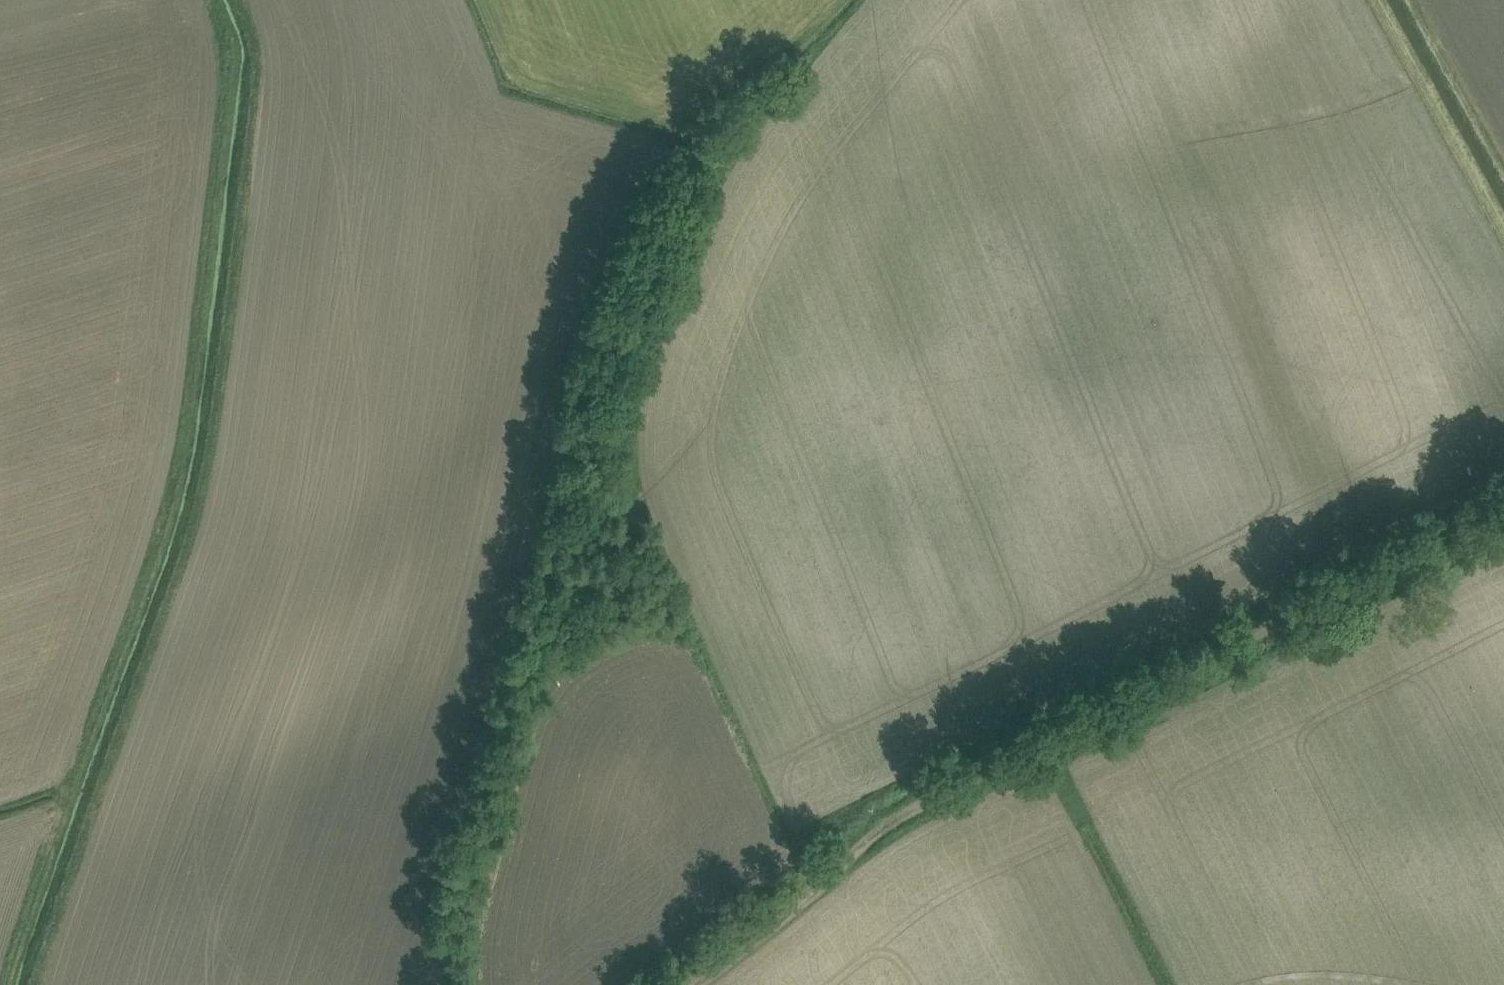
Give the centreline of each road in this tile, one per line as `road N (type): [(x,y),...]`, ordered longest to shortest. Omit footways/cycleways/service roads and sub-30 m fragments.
road 1 (track): [(1503,510),(906,812),(853,860),(682,984)]

